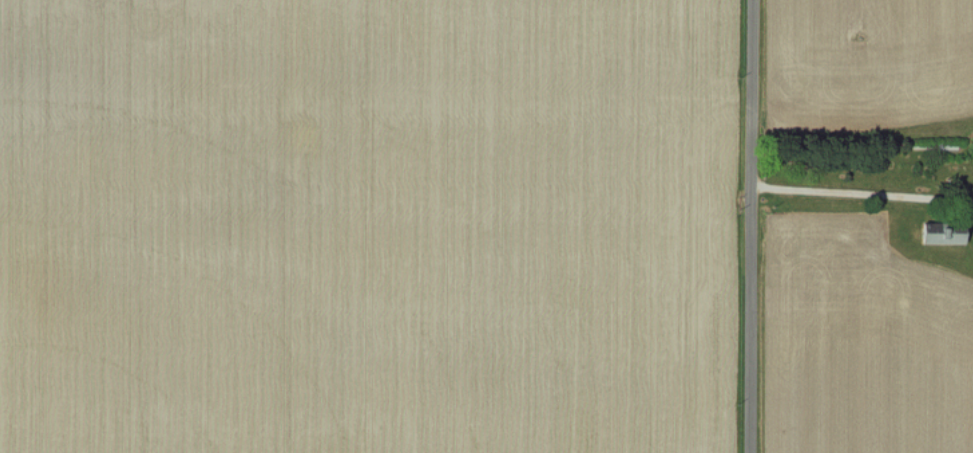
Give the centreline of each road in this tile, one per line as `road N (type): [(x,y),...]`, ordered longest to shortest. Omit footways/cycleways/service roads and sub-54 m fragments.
road 1 (residential): [(749,452),(751,0)]

